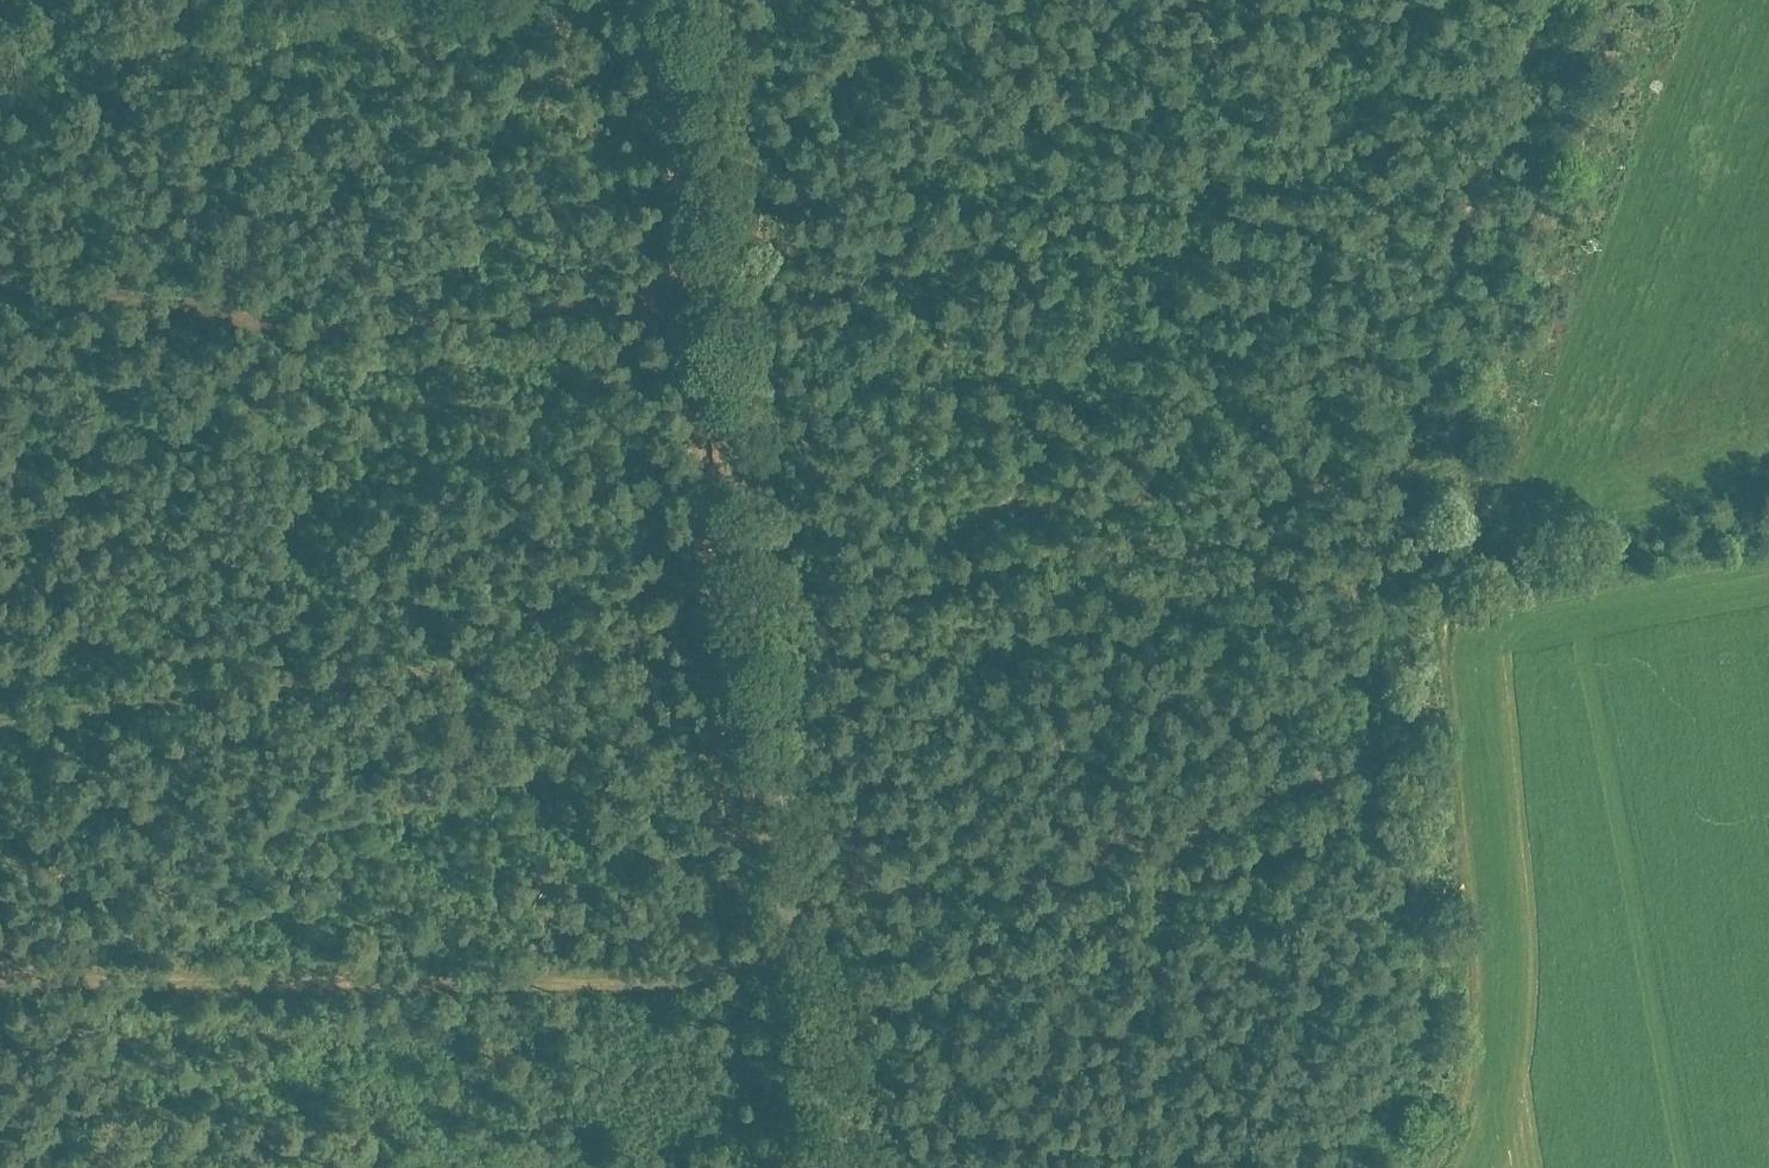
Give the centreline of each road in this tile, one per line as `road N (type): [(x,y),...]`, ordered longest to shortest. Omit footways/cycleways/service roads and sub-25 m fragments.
road 1 (track): [(0,966),(833,968),(1101,918),(1431,793),(1451,1096),(1421,1167)]
road 2 (unclassified): [(853,1167),(817,1001),(799,971),(705,0)]

